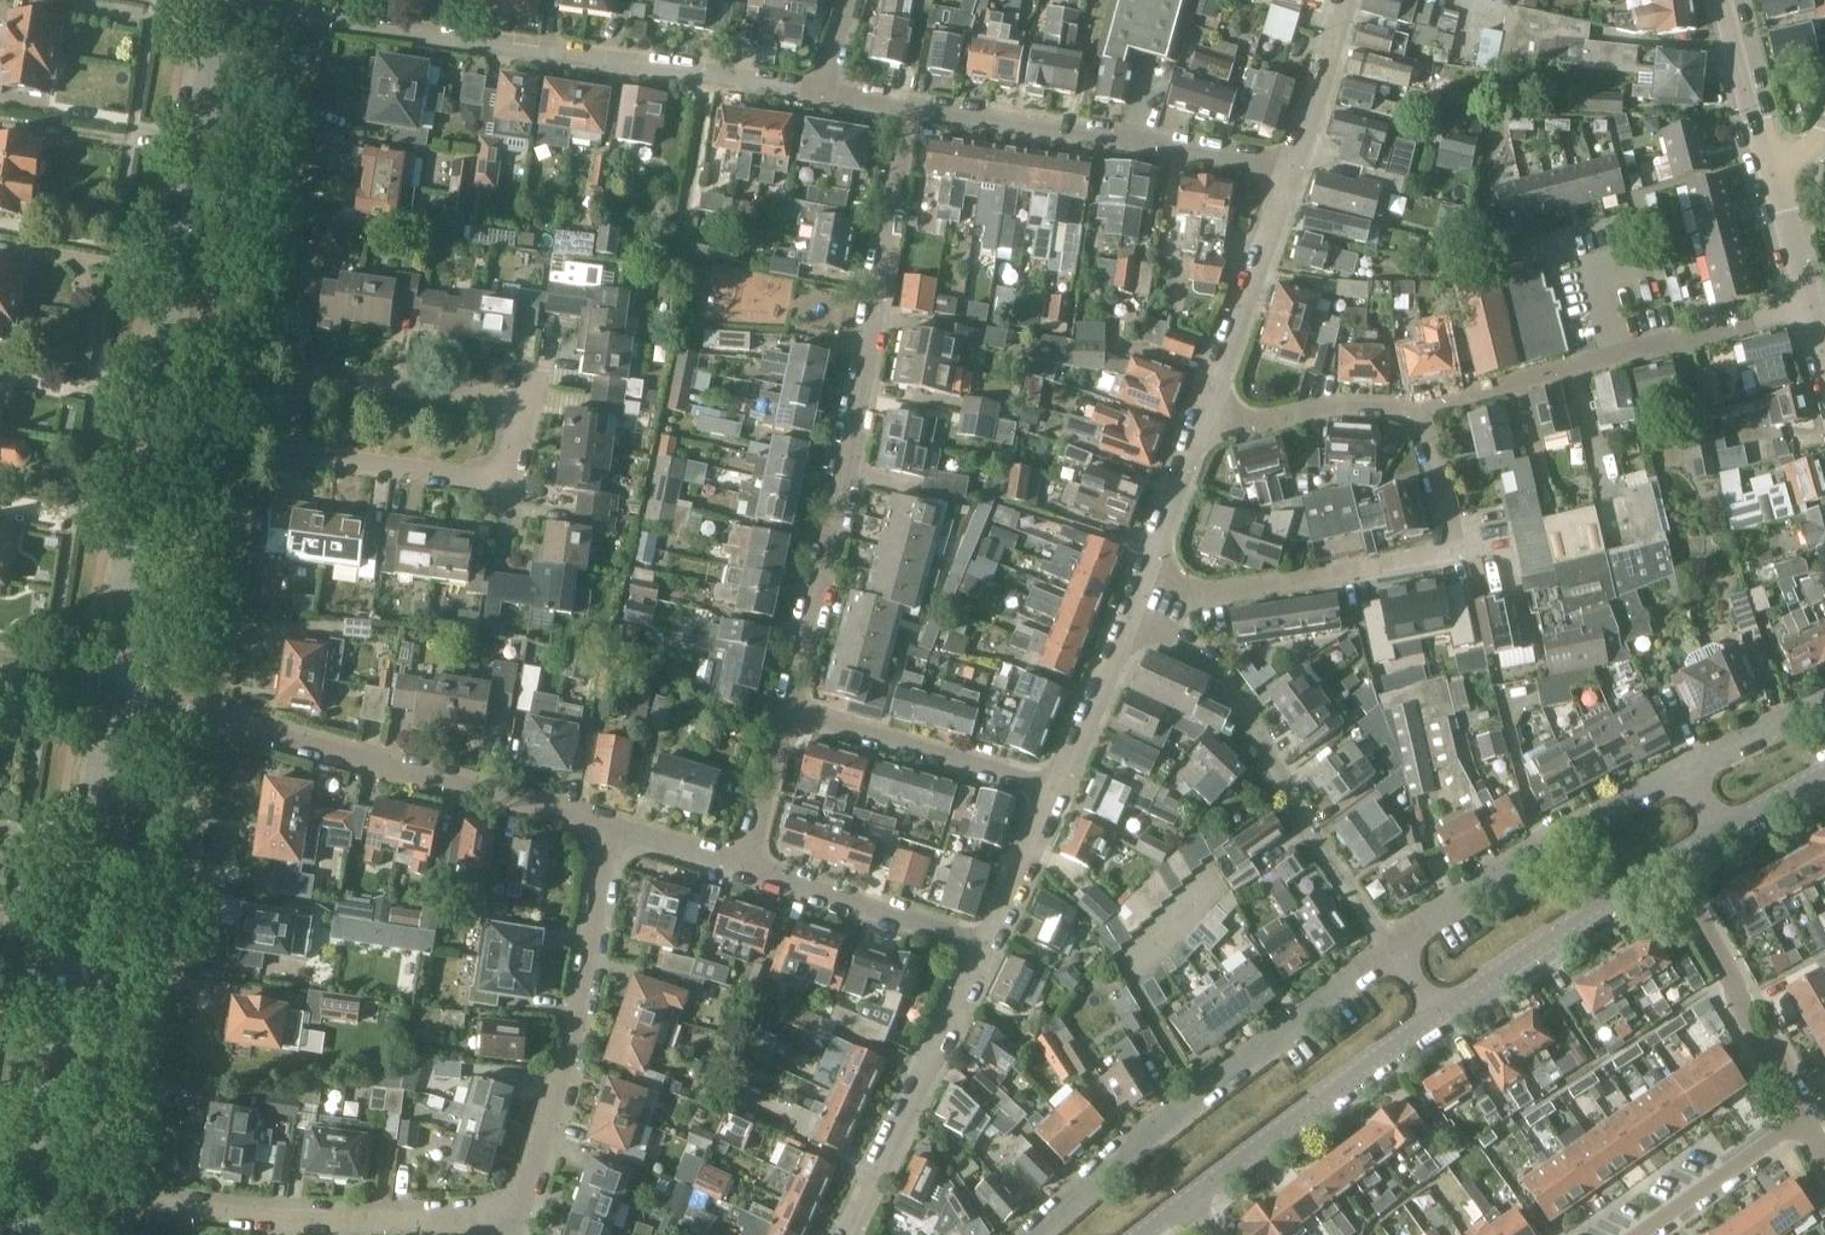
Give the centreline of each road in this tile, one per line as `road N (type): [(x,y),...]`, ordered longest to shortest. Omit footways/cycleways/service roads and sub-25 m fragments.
road 1 (residential): [(791,713),(846,478),(906,109)]
road 2 (residential): [(820,97),(281,15)]
road 3 (residential): [(292,410),(304,381),(321,376),(501,399),(518,414),(510,470),(496,478),(306,453),(291,438)]
road 4 (residential): [(614,826),(201,708),(102,687)]
road 5 (secondary): [(37,1190),(102,687)]
road 6 (residential): [(513,1224),(292,1214),(37,1190)]
road 7 (residential): [(1035,1234),(1391,949)]
road 8 (residential): [(1148,570),(1189,591),(1228,591),(1446,546),(1448,515),(1419,409)]
road 9 (residential): [(1391,949),(1207,656),(1175,634),(1127,618)]
road 10 (residential): [(1148,570),(1292,169)]
road 11 (residential): [(513,1224),(567,1078),(614,826)]
road 12 (secondary): [(149,398),(217,7)]
road 13 (residential): [(1292,169),(906,109)]
road 14 (residential): [(1391,949),(1684,763)]
road 15 (residential): [(849,1234),(979,946)]
road 16 (tertiary): [(1187,1200),(1437,1013)]
road 17 (secondary): [(102,687),(149,398)]
road 18 (unclassified): [(1807,1112),(1666,867)]
road 19 (residential): [(238,290),(281,15)]
road 20 (tertiary): [(1437,1013),(1666,867)]
road 21 (residential): [(1051,791),(791,713)]
road 22 (residential): [(1593,1234),(1694,1167),(1720,1165),(1807,1112)]
road 23 (residential): [(979,946),(752,865)]
road 24 (residential): [(1824,364),(1770,168)]
road 25 (residential): [(1051,791),(1127,618)]
road 26 (residential): [(1292,169),(1344,0)]
road 27 (residential): [(1770,168),(1721,0)]
road 28 (residential): [(979,946),(1051,791)]
road 29 (residential): [(1684,763),(1824,692)]
road 30 (residential): [(752,865),(791,713)]
road 31 (residential): [(292,410),(149,398)]
road 32 (residential): [(752,865),(614,826)]
road 33 (tertiary): [(1718,834),(1824,778)]

